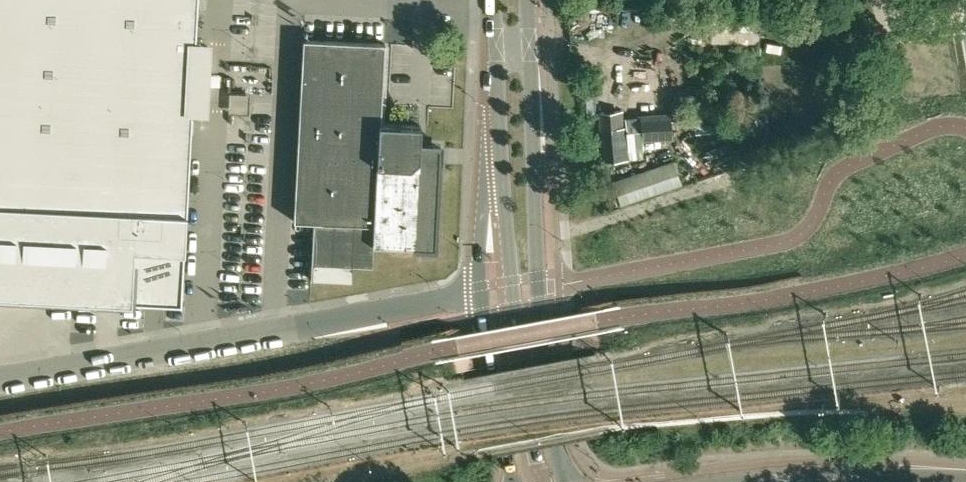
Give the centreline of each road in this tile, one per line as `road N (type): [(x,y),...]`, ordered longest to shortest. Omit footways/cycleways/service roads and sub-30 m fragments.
road 1 (primary): [(566,481),(540,336),(529,0)]
road 2 (secondary): [(498,104),(514,306),(541,481)]
road 3 (unclassified): [(0,377),(369,313)]
road 4 (primary): [(481,282),(512,481)]
road 5 (primary): [(498,104),(481,282)]

